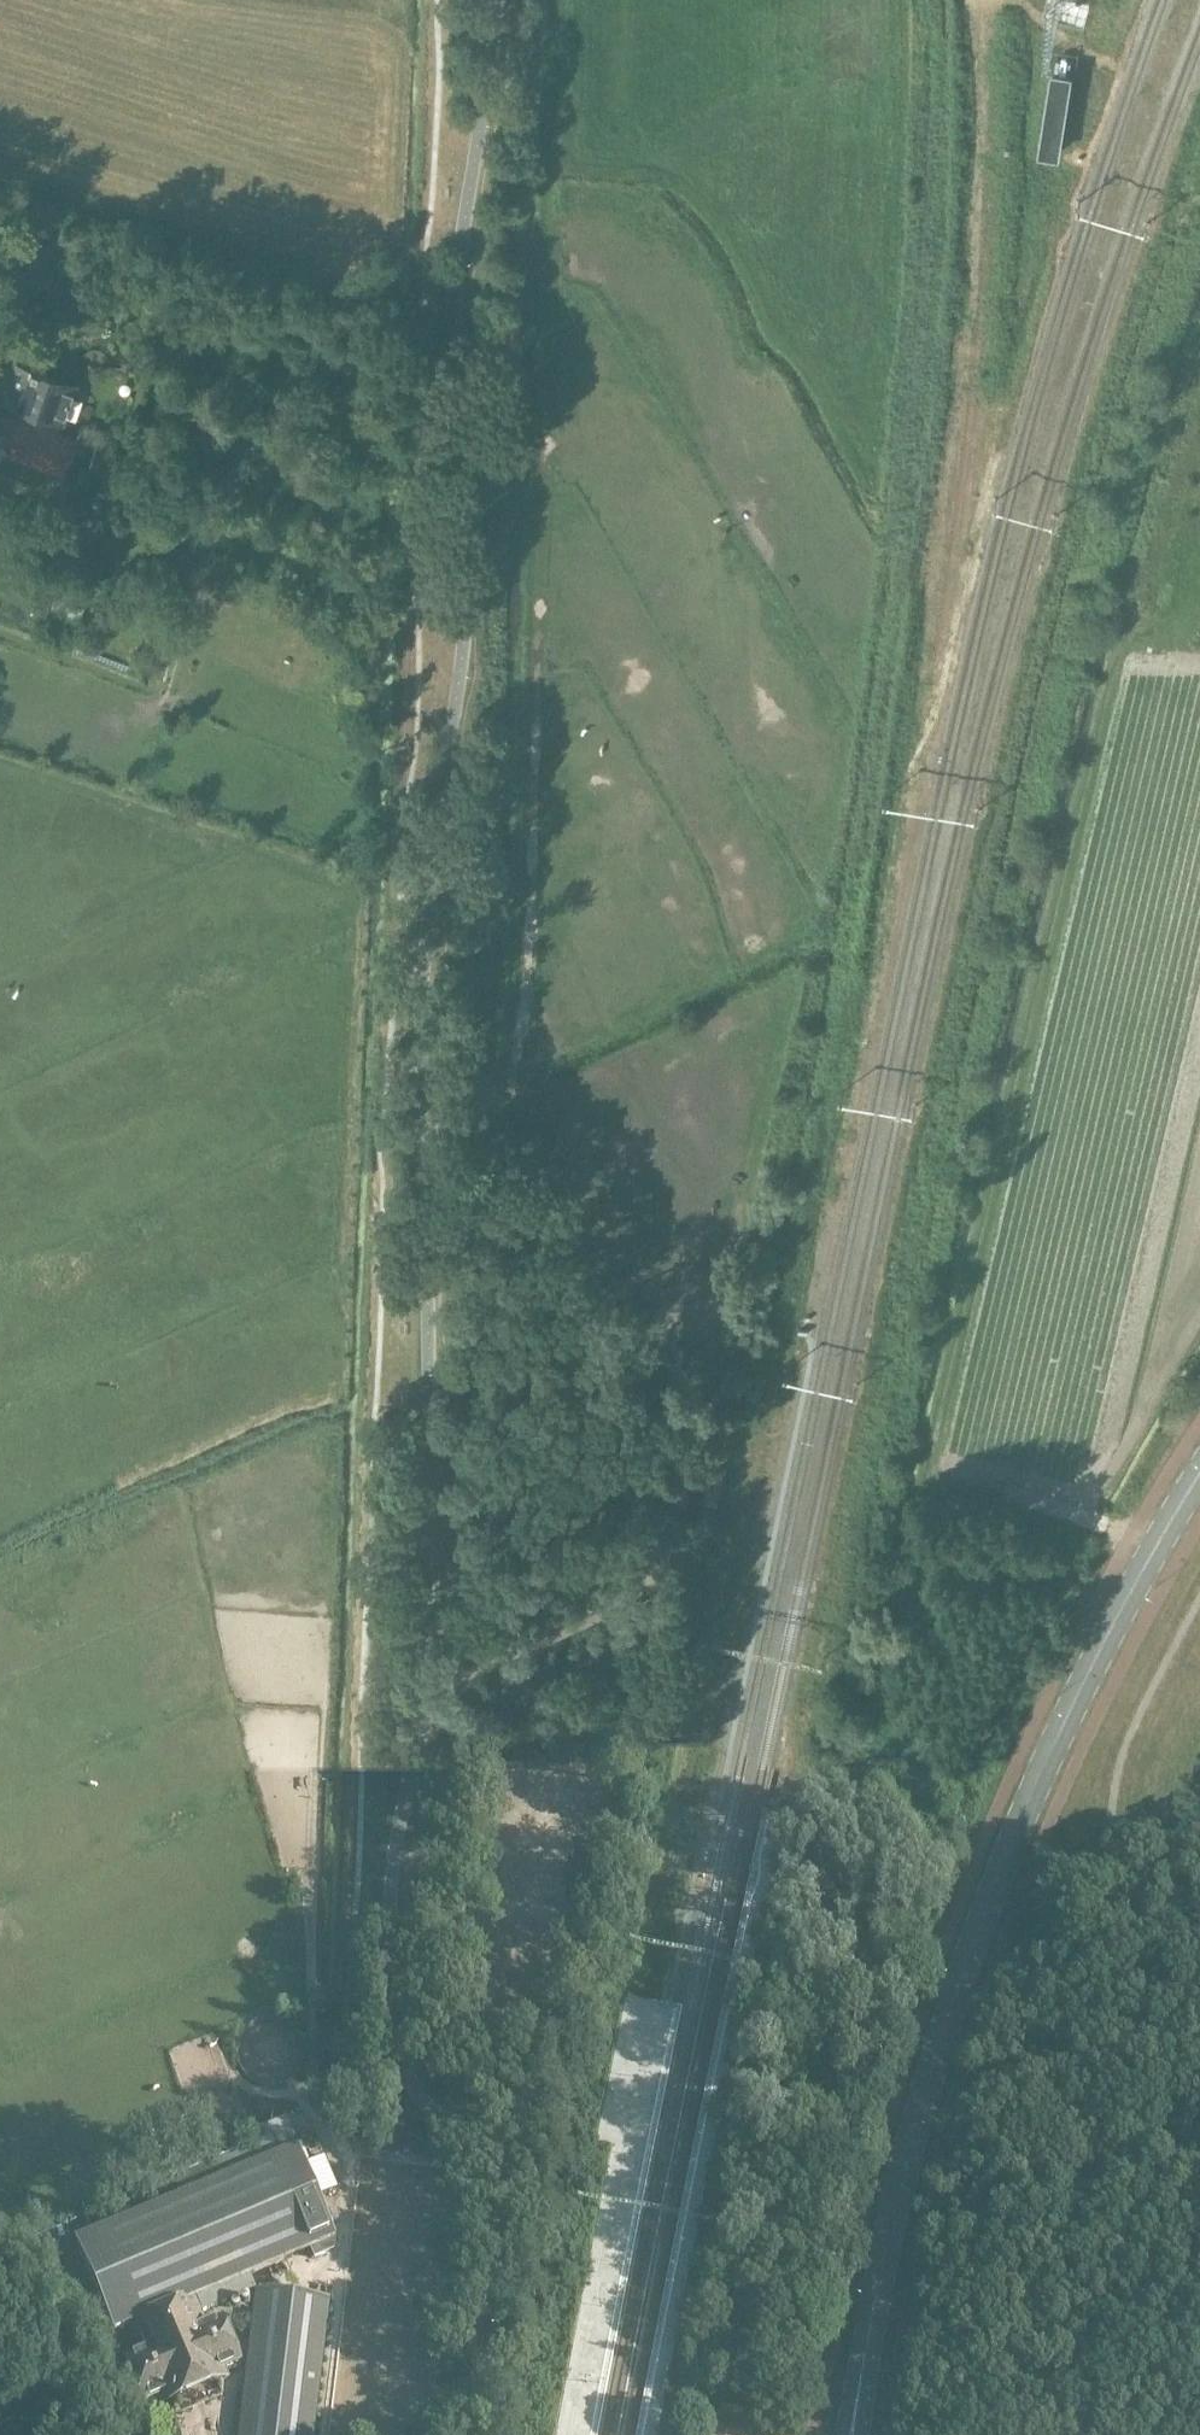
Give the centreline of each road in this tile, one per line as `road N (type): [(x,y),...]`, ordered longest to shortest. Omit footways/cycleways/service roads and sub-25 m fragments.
road 1 (tertiary): [(855,2405),(893,2209),(943,2035),(1005,1864),(1103,1641),(1199,1473)]

